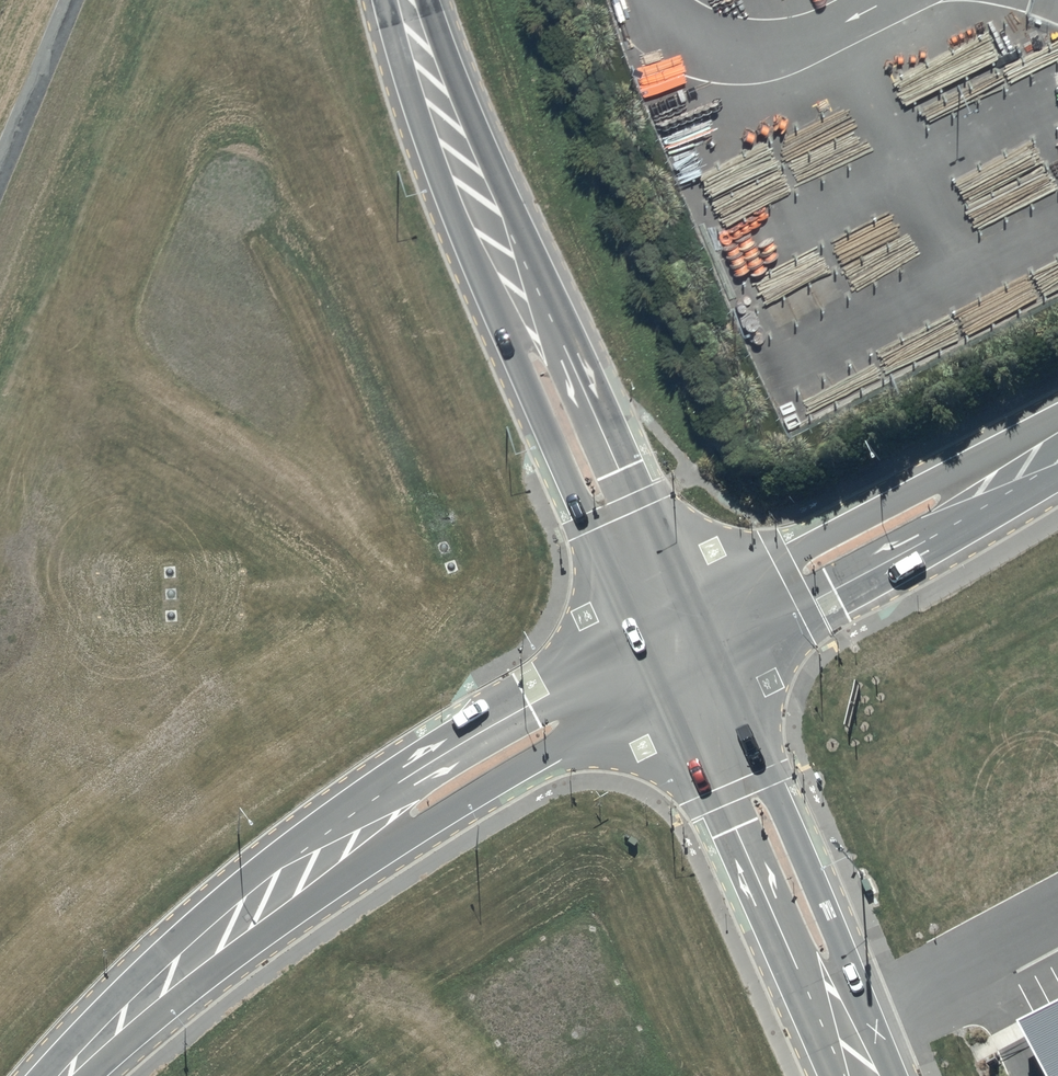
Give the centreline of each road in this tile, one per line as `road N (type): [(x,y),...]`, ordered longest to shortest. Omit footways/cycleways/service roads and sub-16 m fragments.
road 1 (secondary): [(101,1039),(139,974),(425,767),(643,632)]
road 2 (secondary): [(643,632),(444,189),(385,0)]
road 3 (secondary): [(668,684),(344,878),(170,1007),(101,1039)]
road 4 (secondary): [(428,0),(581,379),(690,607)]
road 5 (secondary): [(714,658),(892,1075)]
road 6 (secondary): [(837,1075),(822,1024),(668,684)]
road 7 (tertiary): [(690,607),(1057,423)]
road 8 (tertiary): [(1057,461),(714,658)]

